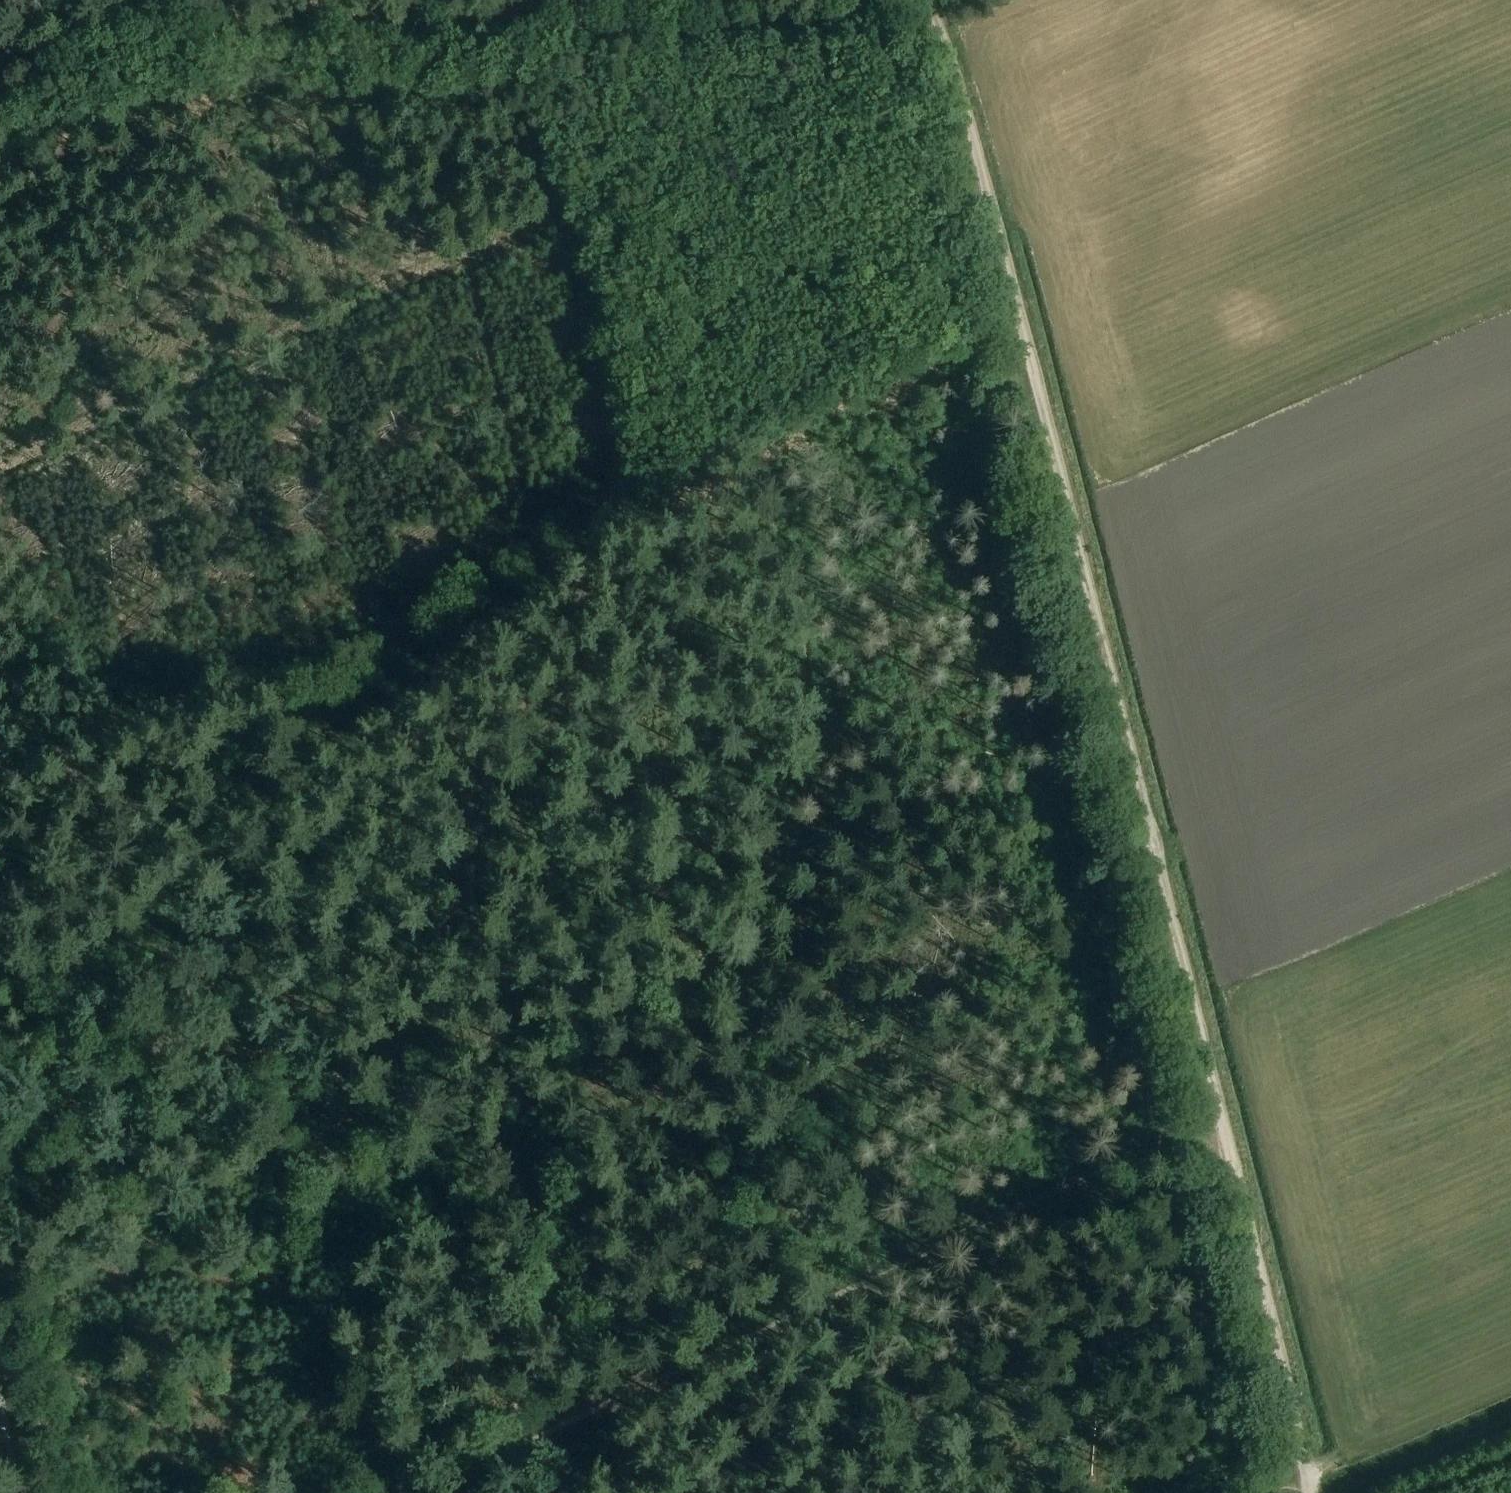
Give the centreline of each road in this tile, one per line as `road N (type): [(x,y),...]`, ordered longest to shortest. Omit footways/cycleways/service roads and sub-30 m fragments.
road 1 (track): [(1224,1122),(934,0)]
road 2 (track): [(418,1492),(1224,1122)]
road 3 (track): [(1311,1492),(1224,1122)]

